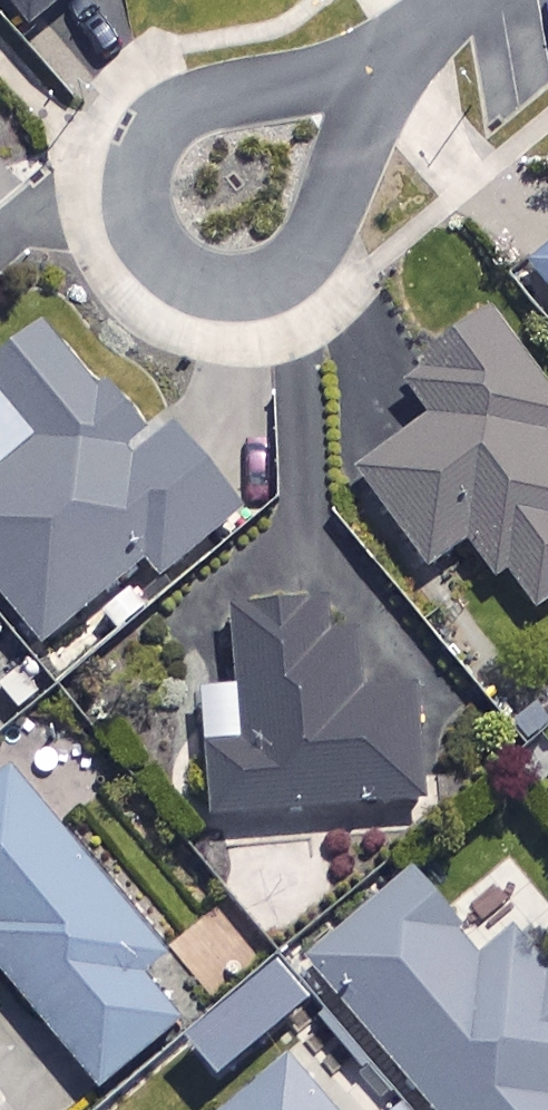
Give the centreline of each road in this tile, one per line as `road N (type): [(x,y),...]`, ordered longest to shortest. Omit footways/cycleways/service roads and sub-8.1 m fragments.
road 1 (residential): [(373,74),(331,205),(304,257),(267,281),(217,286),(178,274),(152,250),(138,214),(135,176),(145,140),(169,116),(205,100)]
road 2 (residential): [(205,100),(373,74)]

